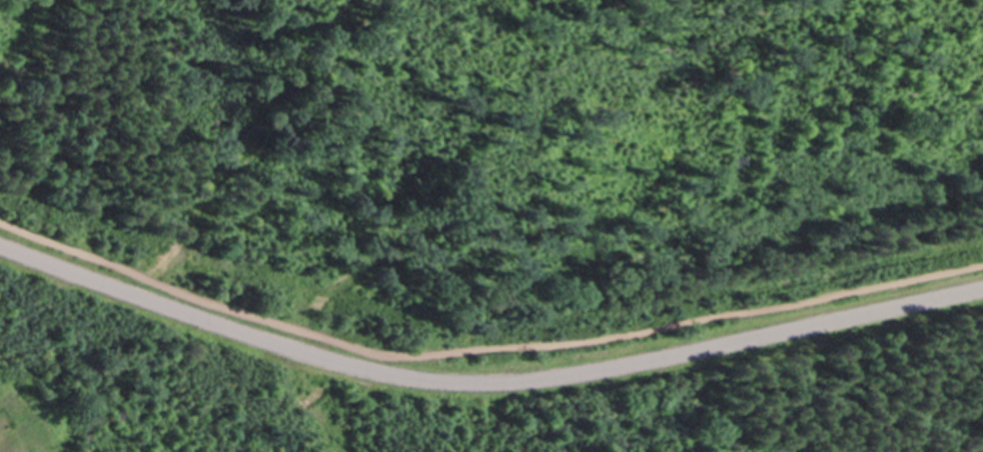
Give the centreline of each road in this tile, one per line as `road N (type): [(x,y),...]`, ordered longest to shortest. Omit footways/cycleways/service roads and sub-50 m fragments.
road 1 (track): [(0,219),(129,272),(380,353),(433,356),(622,334),(982,262)]
road 2 (residential): [(0,243),(245,334),(431,380),(575,374),(982,286)]

